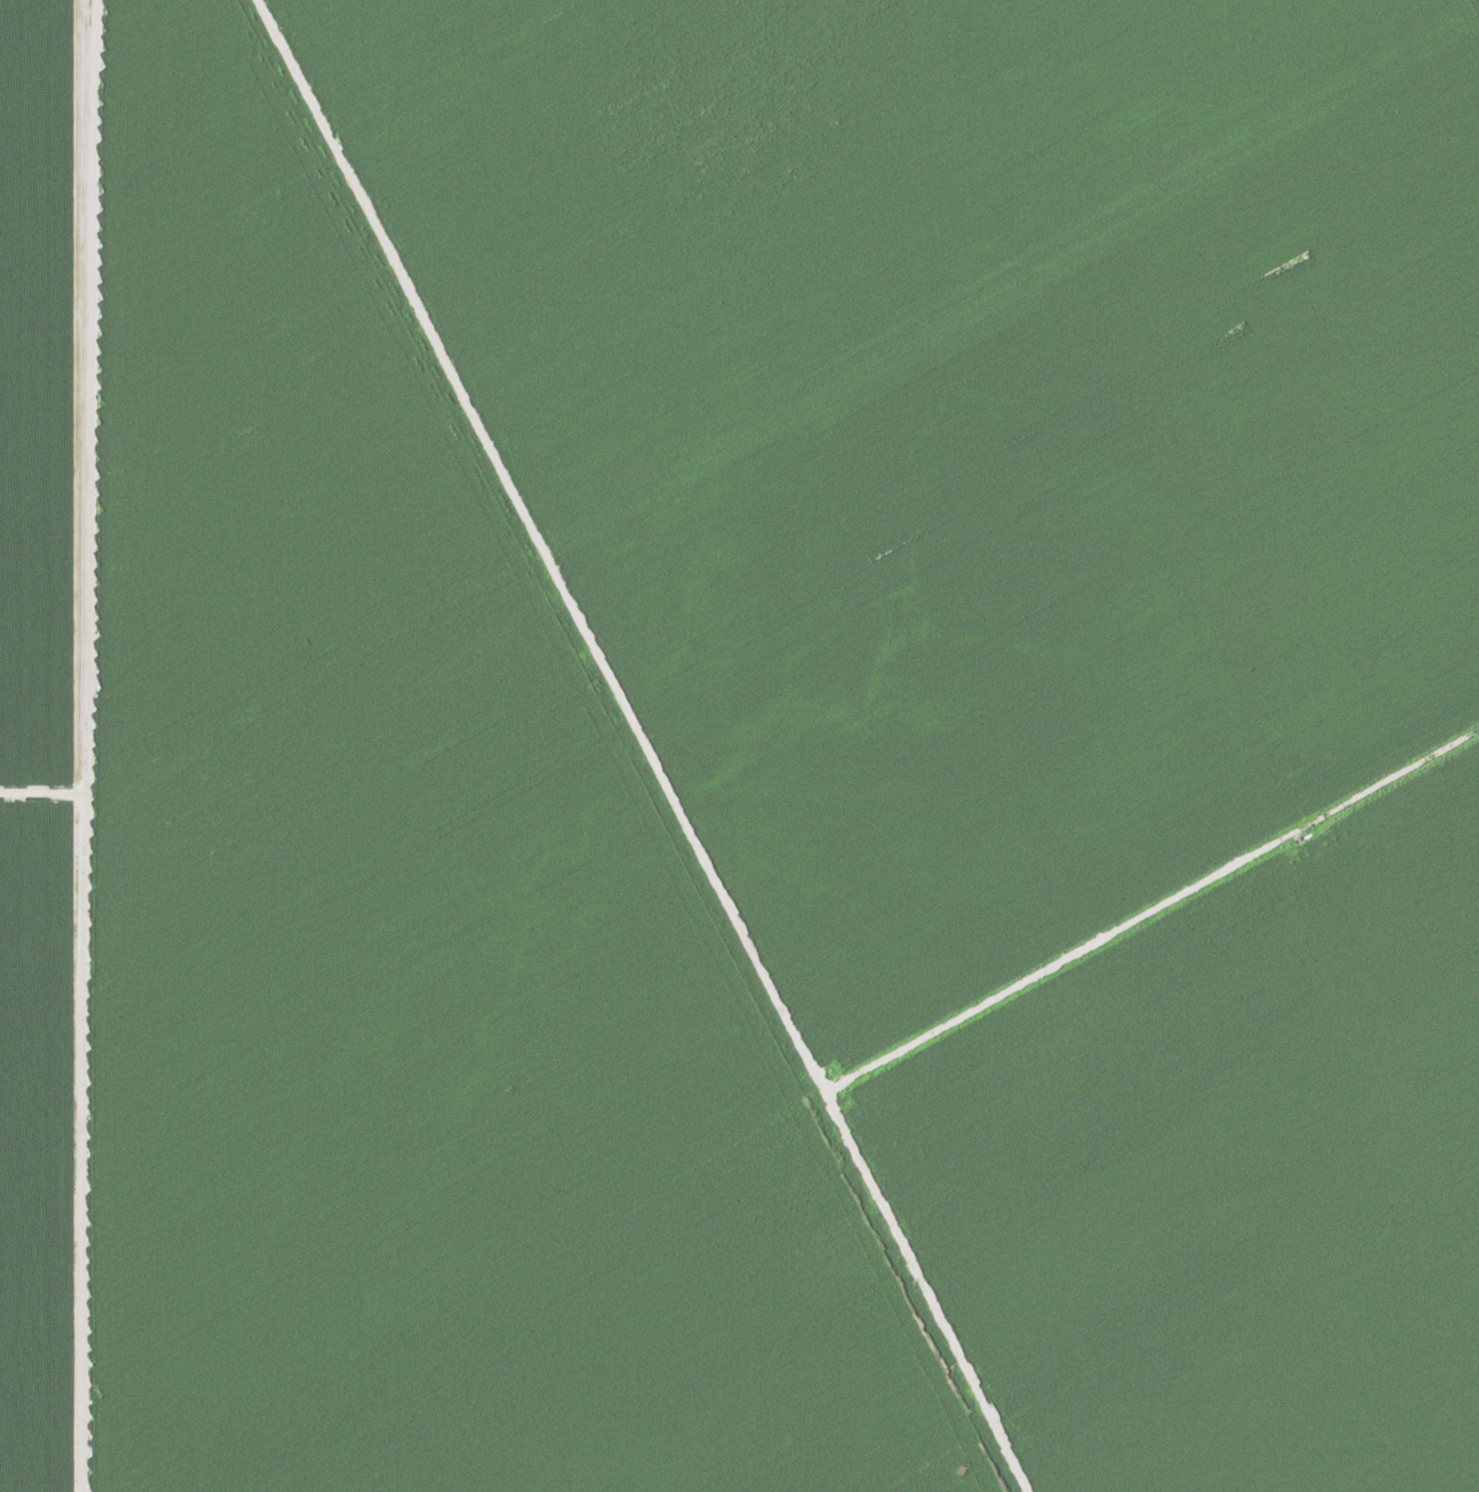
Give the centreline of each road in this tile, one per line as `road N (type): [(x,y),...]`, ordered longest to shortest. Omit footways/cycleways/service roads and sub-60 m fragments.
road 1 (track): [(83,0),(78,1491)]
road 2 (track): [(1478,1421),(1453,1369),(1286,864),(1046,0)]
road 3 (track): [(1156,378),(1261,359),(1478,342)]

